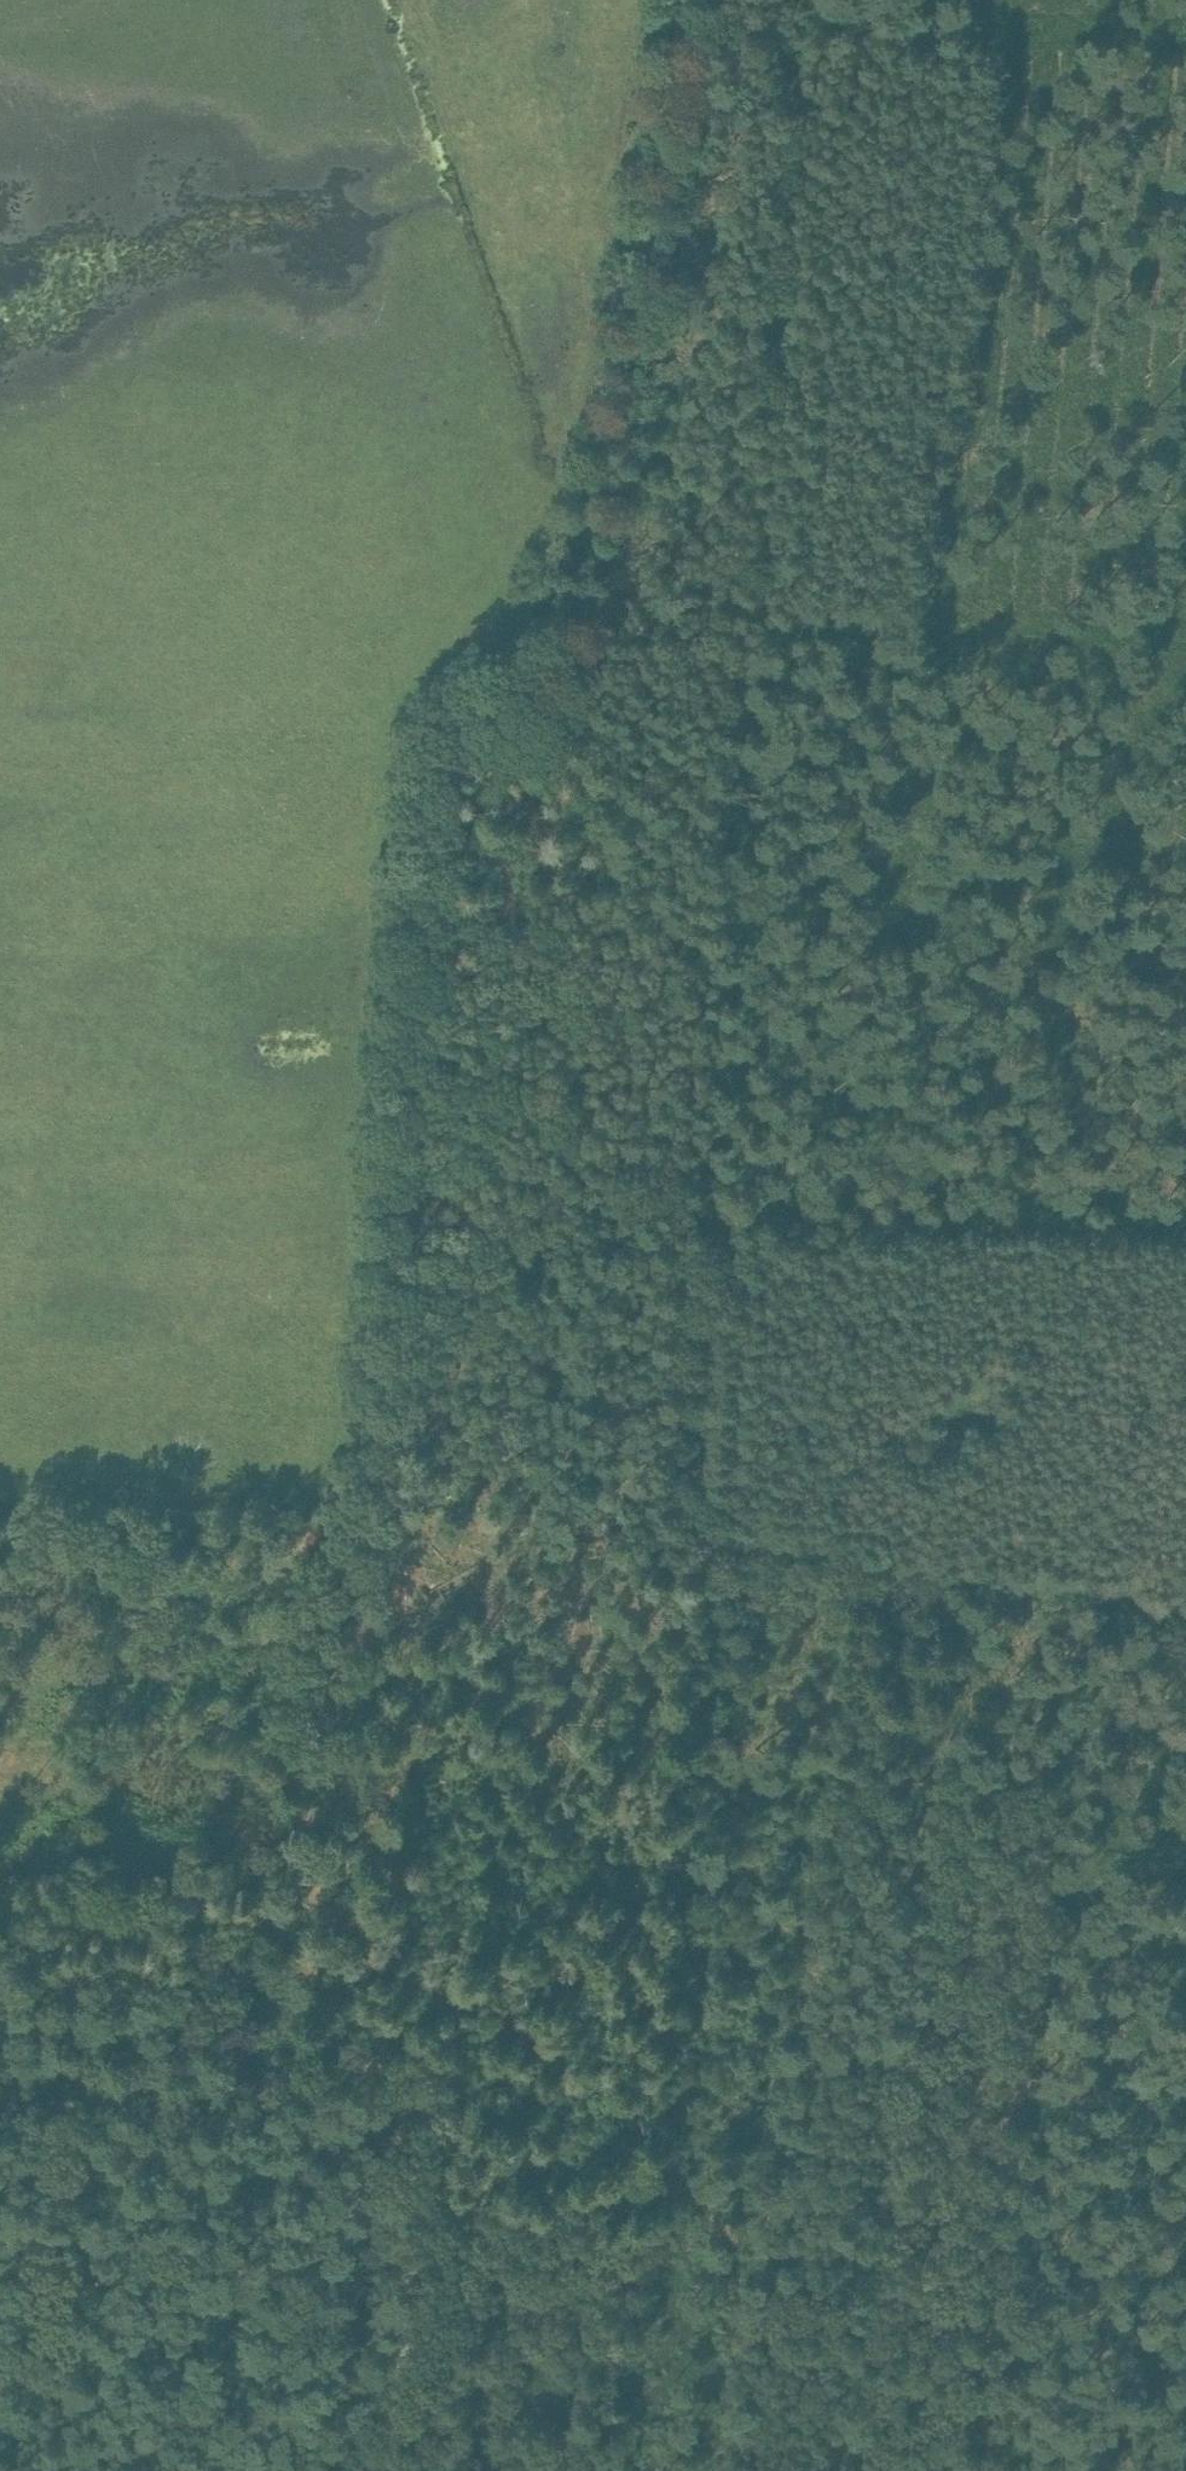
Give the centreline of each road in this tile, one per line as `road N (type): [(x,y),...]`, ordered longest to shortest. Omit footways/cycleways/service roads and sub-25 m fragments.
road 1 (track): [(0,1983),(356,1985)]

